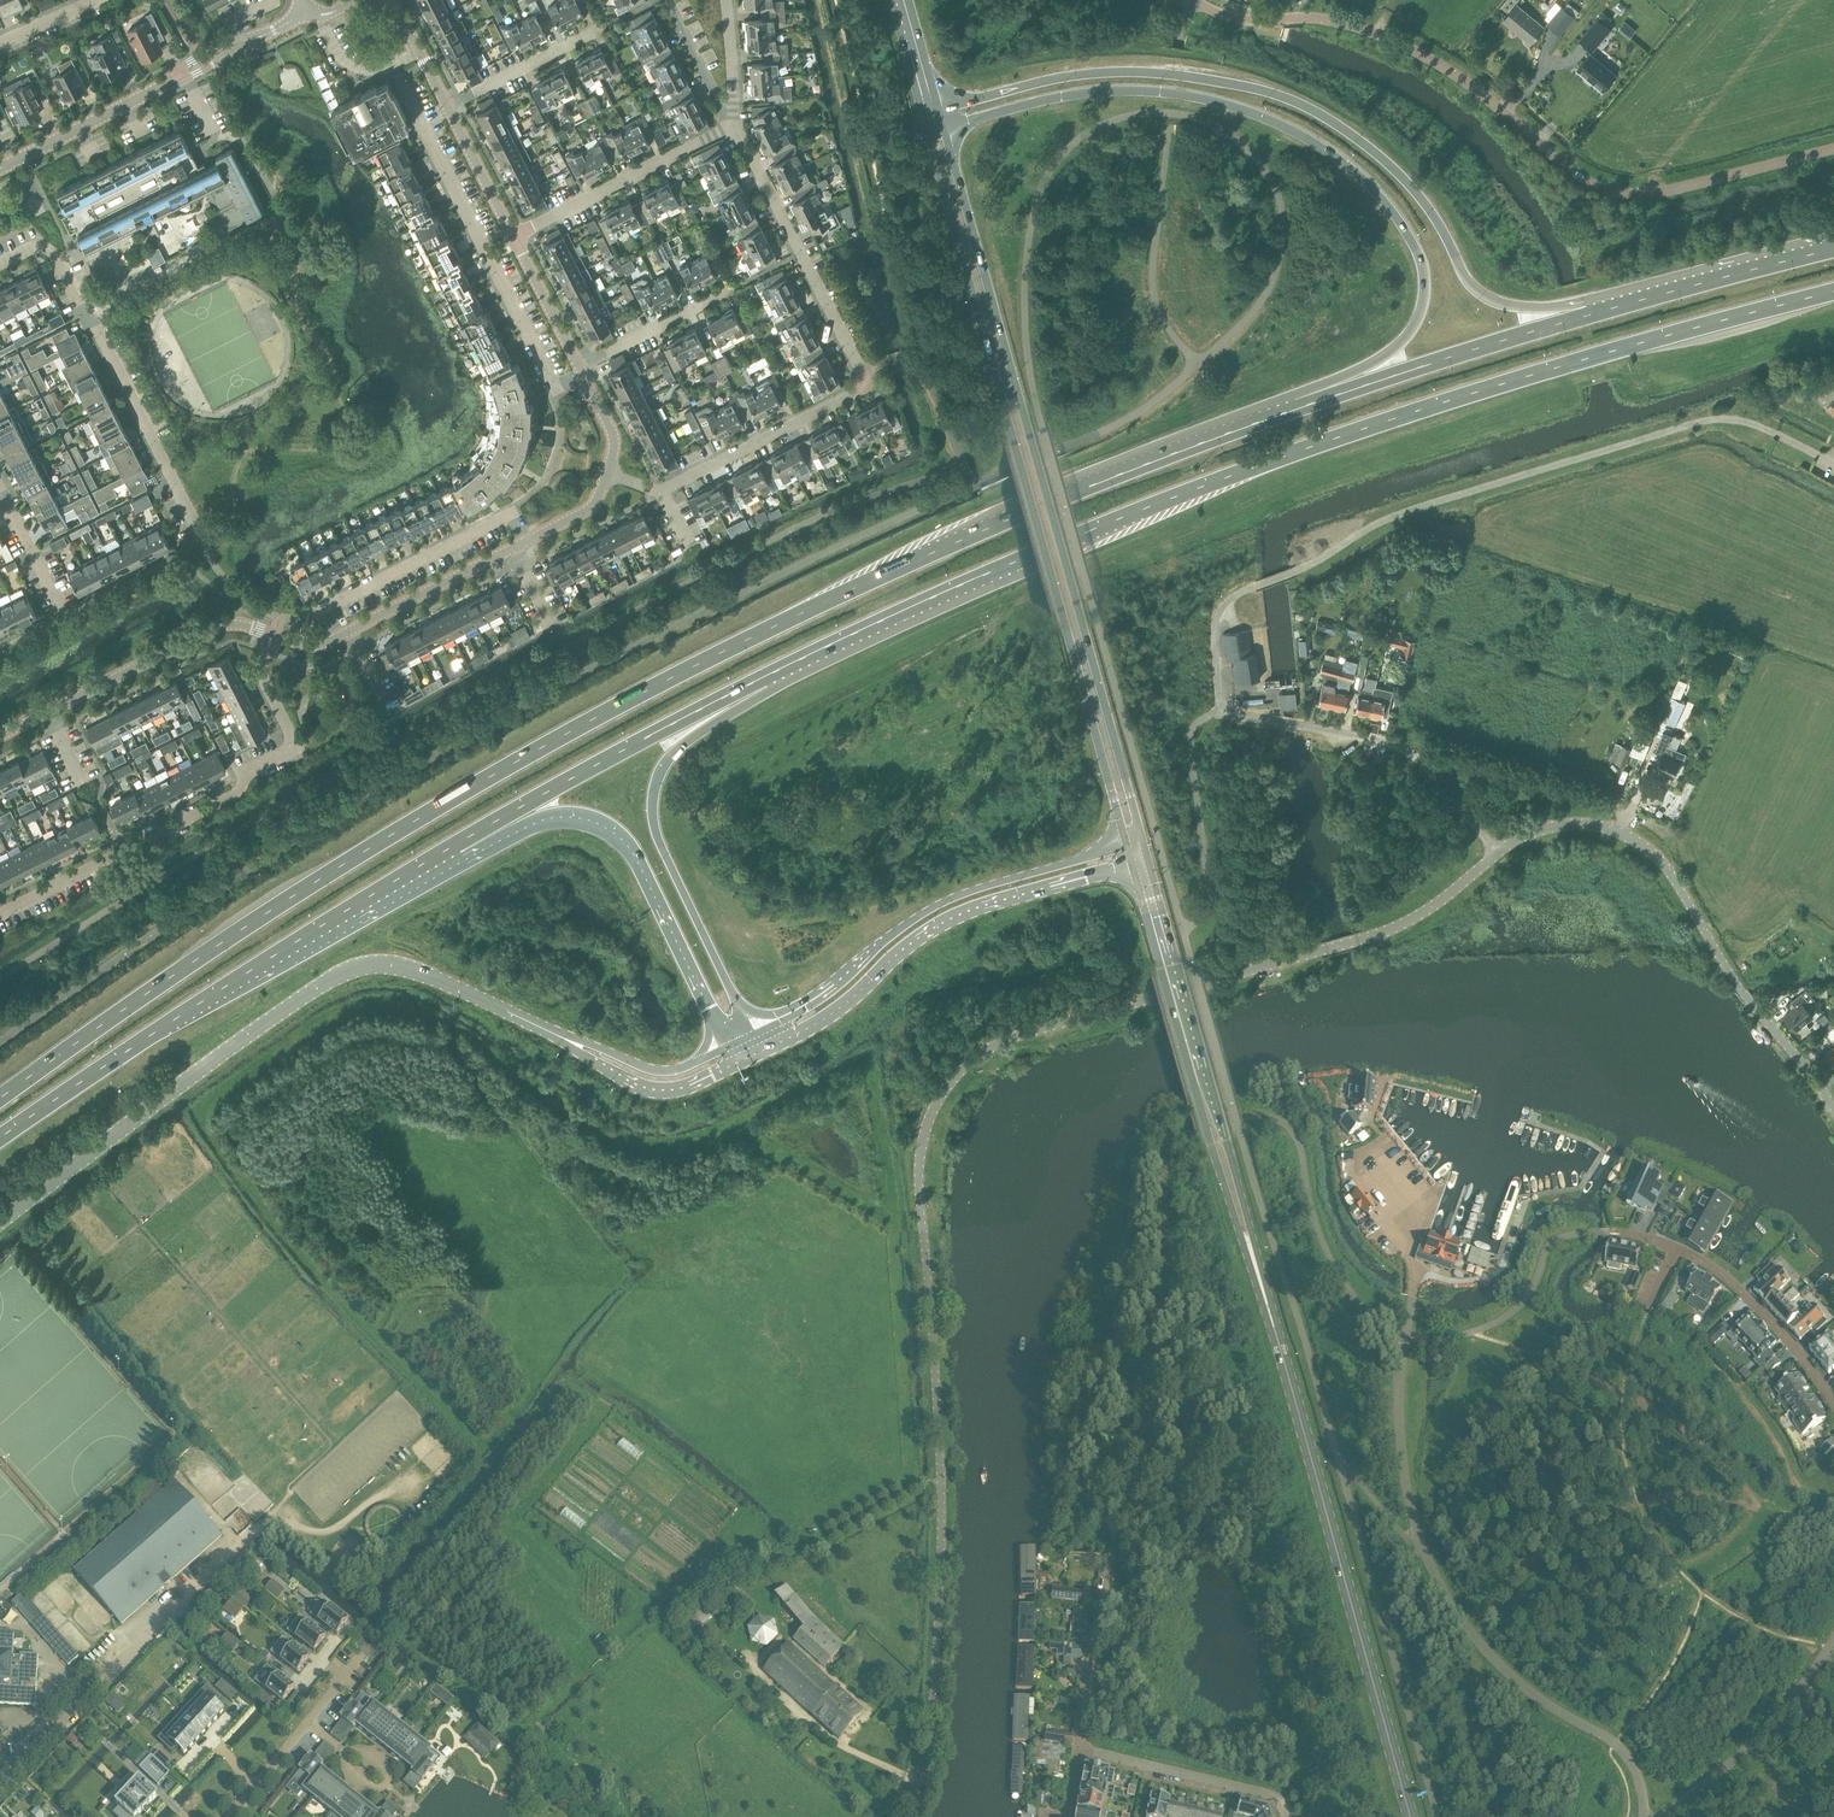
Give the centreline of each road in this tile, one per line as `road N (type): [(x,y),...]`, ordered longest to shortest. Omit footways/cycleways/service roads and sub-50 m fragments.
road 1 (primary): [(1264,415),(1007,518),(566,732),(218,942),(0,1099)]
road 2 (unclassified): [(1497,851),(1414,917),(1013,1039),(947,1089),(922,1153),(942,1496),(933,1715),(910,1816)]
road 3 (primary): [(802,662),(1258,466),(1615,350),(1833,291)]
road 4 (secondary): [(1412,1816),(1171,968)]
road 5 (primary): [(939,130),(1091,93),(1181,96),(1305,139),(1366,182),(1399,220),(1426,271),(1417,329),(1360,373),(1264,415)]
road 6 (primary): [(1594,312),(1492,303),(1468,281),(1428,209),(1397,173),(1329,121),(1277,96),(1116,74),(1056,79),(935,109)]
road 7 (secondary): [(1146,851),(1030,418),(942,138)]
road 8 (secondary): [(942,138),(963,257),(1128,847)]
road 9 (unclassified): [(1833,148),(1671,189),(1622,192),(1583,179),(1457,75),(1382,35),(1329,20),(1241,18),(1193,0)]
road 10 (unclassified): [(0,1232),(150,1111),(340,981),(375,970),(411,976),(558,1035)]
road 11 (unclassified): [(1405,1338),(1398,1394),(1404,1477),(1439,1582),(1507,1674),(1625,1752),(1639,1779),(1644,1816)]
road 12 (residential): [(732,127),(861,383),(855,396),(661,493),(612,476)]
road 13 (primary): [(0,1141),(164,1026),(452,848)]
road 14 (unclassified): [(1497,851),(1408,748),(1221,715),(1219,619),(1246,592),(1295,571)]
road 15 (primary): [(758,1032),(654,824),(652,800),(679,749),(802,662)]
road 16 (residential): [(0,920),(233,797),(244,776),(285,758),(291,743),(261,679),(275,636)]
road 17 (unclassified): [(1823,1089),(1750,1002),(1684,892),(1641,844),(1602,826),(1554,826),(1497,851)]
road 18 (secondary): [(754,1060),(836,1016),(951,921),(1133,865)]
road 19 (secondary): [(1128,847),(941,902),(808,1007),(758,1032)]
road 20 (primary): [(452,848),(546,820),(605,828),(637,856),(728,1047)]
road 21 (primary): [(452,848),(802,662)]
road 22 (residential): [(204,540),(53,253),(32,249),(0,265)]
road 23 (primary): [(1594,312),(1264,415)]
road 24 (residential): [(0,741),(205,635),(235,627),(275,636)]
road 25 (residential): [(1833,1404),(1738,1287),(1653,1241),(1611,1232)]
road 26 (primary): [(1833,248),(1594,312)]
road 27 (residential): [(511,236),(732,127)]
road 28 (unclassified): [(1667,1816),(1775,1725),(1833,1639)]
road 29 (residential): [(1290,1816),(1268,1795),(1082,1751)]
road 30 (unclassified): [(558,1035),(635,1088),(657,1094),(679,1093),(754,1060)]
road 31 (unclassified): [(0,169),(183,73)]
road 32 (residential): [(232,1816),(342,1680),(320,1662)]
road 33 (residential): [(348,636),(513,549)]
road 34 (residential): [(1082,1751),(1110,1568)]
road 35 (unclassified): [(728,1047),(658,1070),(558,1035)]
road 36 (residential): [(578,367),(722,294)]
road 37 (residential): [(448,109),(590,34)]
road 38 (residential): [(578,367),(511,236)]
road 39 (residential): [(511,236),(448,109)]
road 40 (residential): [(63,613),(1,491)]
road 41 (residential): [(729,119),(670,0)]
road 42 (residential): [(513,549),(597,510),(612,476)]
road 43 (residential): [(448,109),(392,0)]

